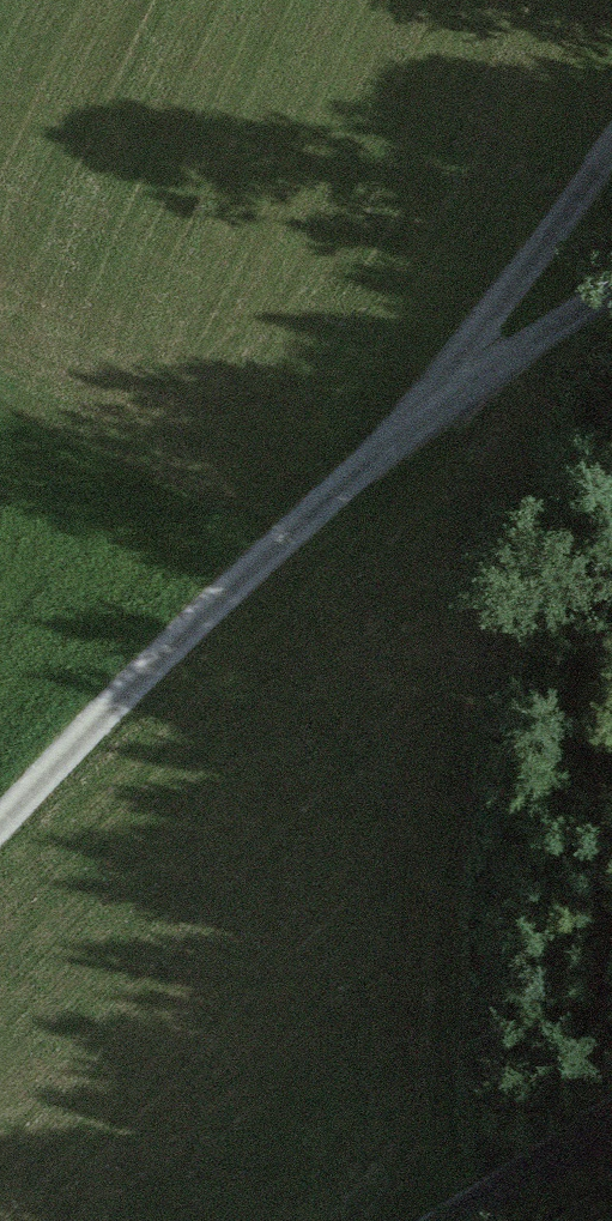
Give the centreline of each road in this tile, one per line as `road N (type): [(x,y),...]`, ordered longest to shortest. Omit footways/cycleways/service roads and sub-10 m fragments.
road 1 (track): [(0,830),(197,623),(407,428),(611,294)]
road 2 (track): [(407,428),(611,158)]
road 3 (tertiary): [(452,1220),(611,1111)]

